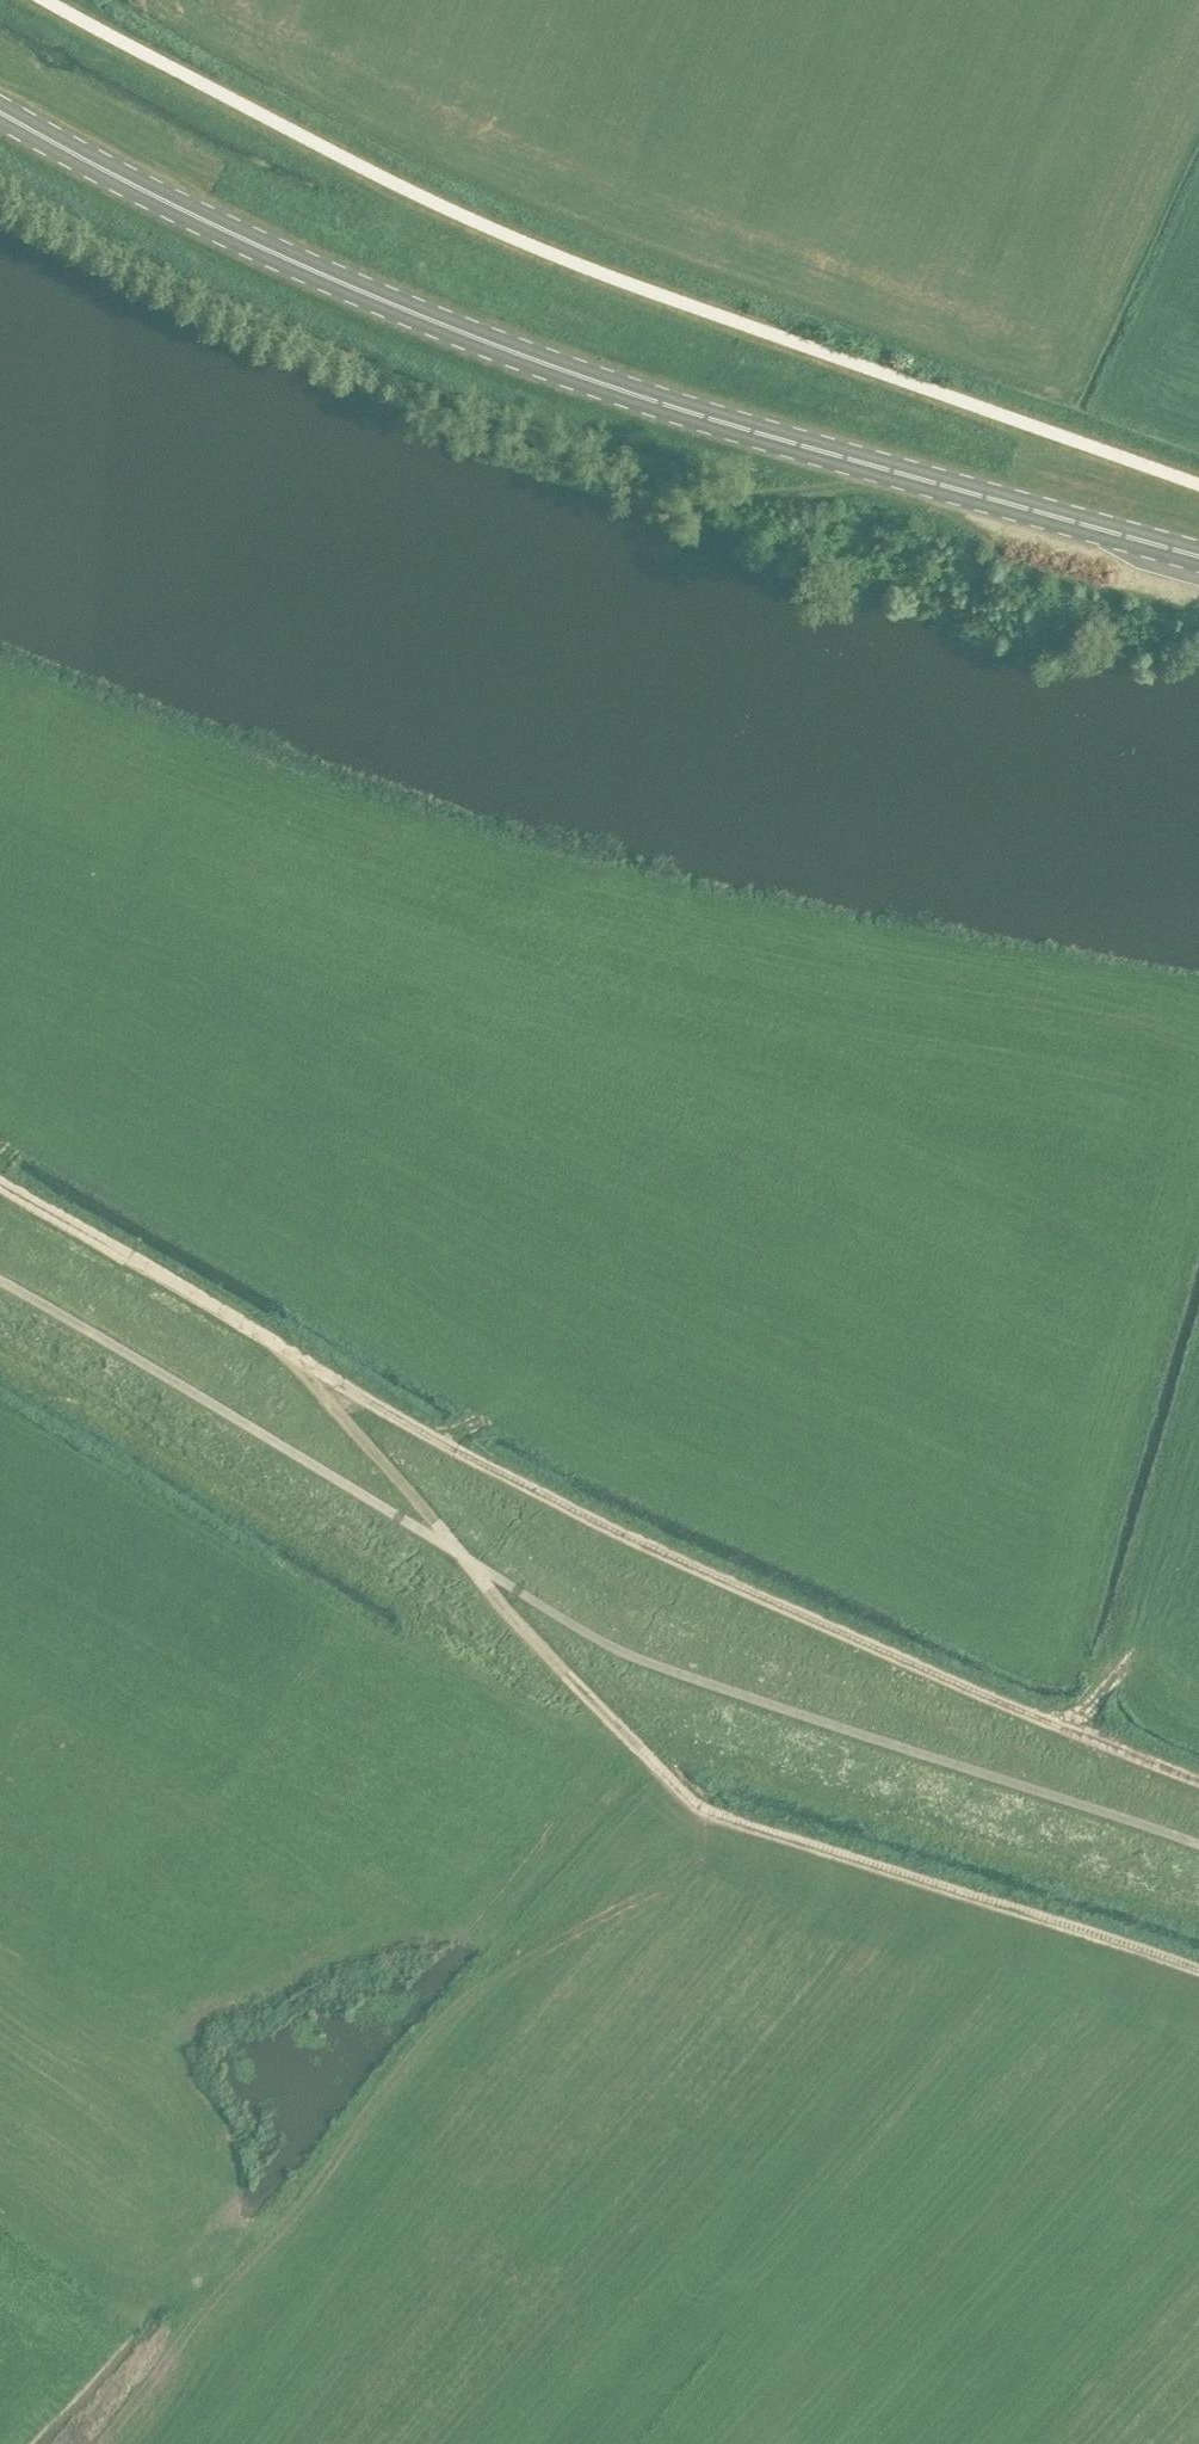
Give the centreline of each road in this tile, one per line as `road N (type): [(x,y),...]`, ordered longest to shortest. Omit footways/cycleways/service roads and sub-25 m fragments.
road 1 (secondary): [(1198,551),(707,414),(526,353),(195,213),(0,109)]

